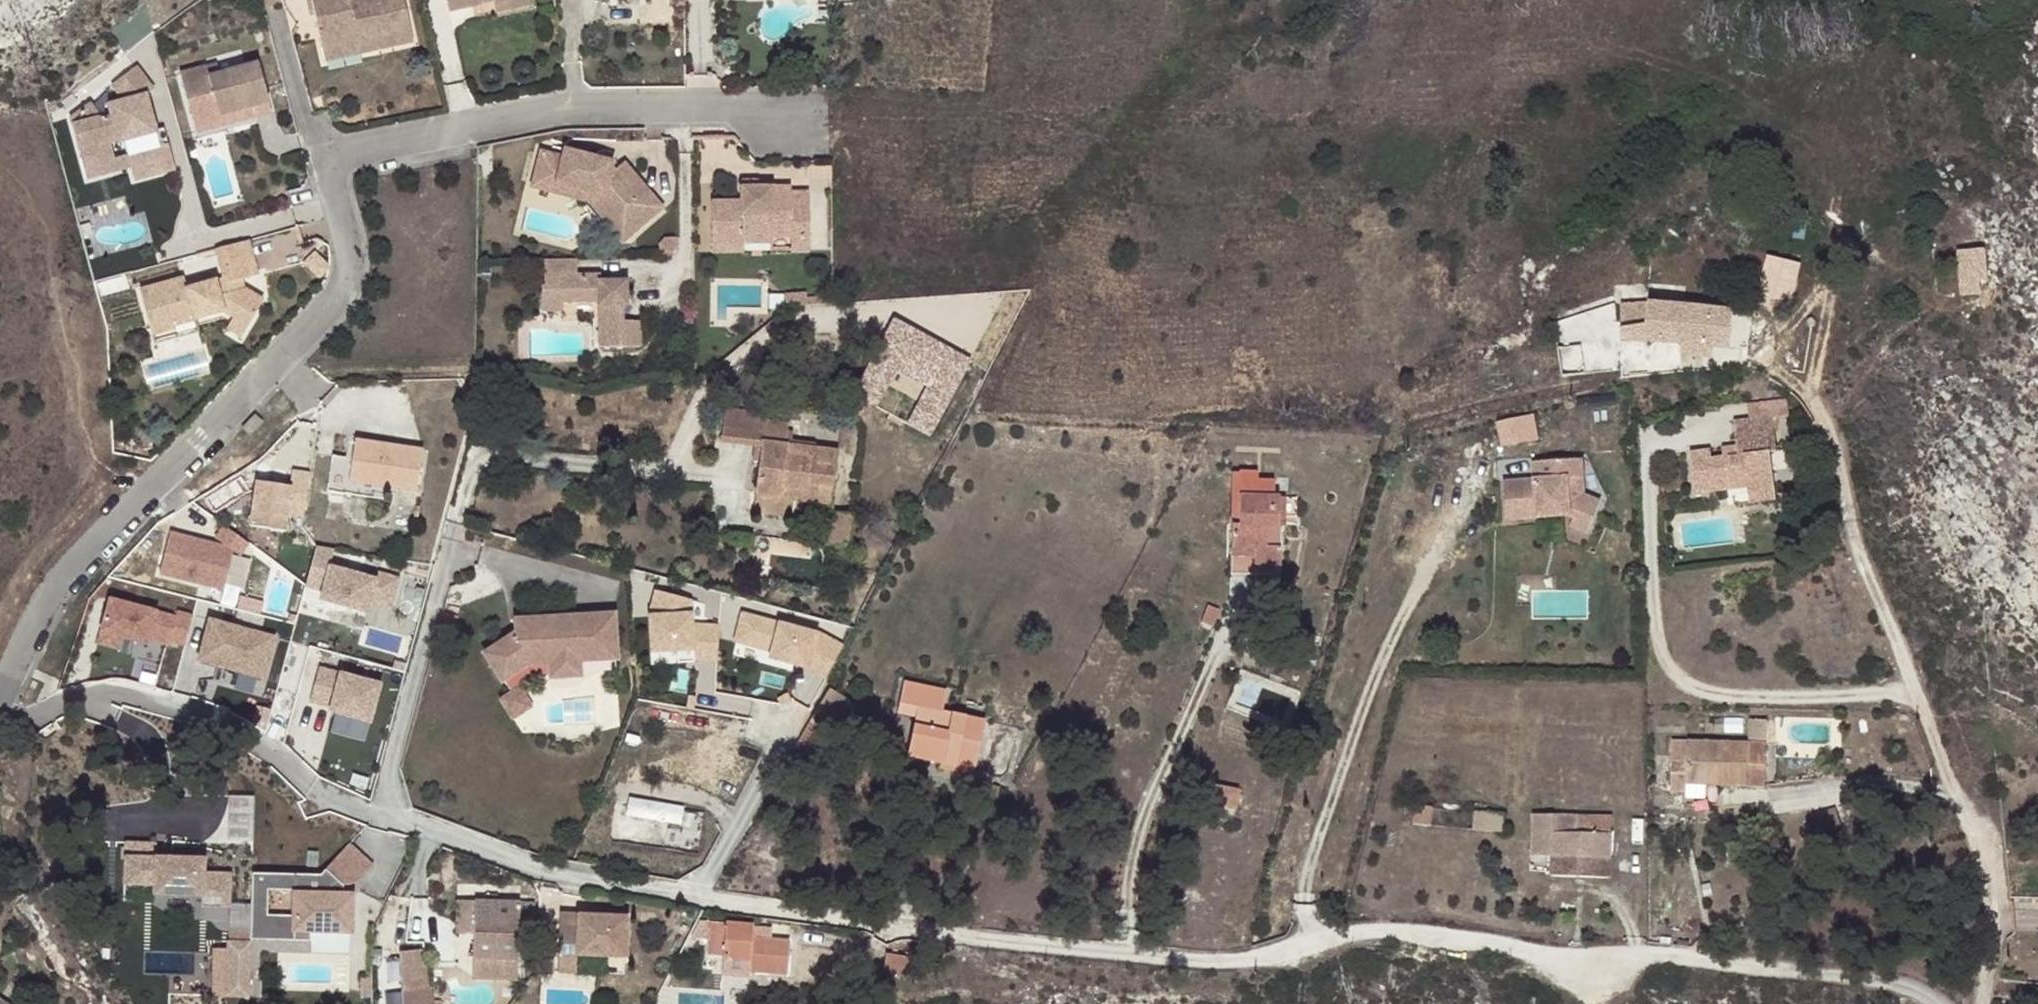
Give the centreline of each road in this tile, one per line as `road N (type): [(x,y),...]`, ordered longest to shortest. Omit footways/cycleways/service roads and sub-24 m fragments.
road 1 (residential): [(1924,1003),(1881,983),(1387,934),(1187,956),(750,907),(573,879),(393,816)]
road 2 (residential): [(0,704),(56,580),(320,312),(346,275),(328,160),(584,109),(729,108),(808,133)]
road 3 (residential): [(0,737),(135,688),(247,729),(312,793),(393,816)]
road 4 (residential): [(1980,1003),(1995,949),(1988,887),(1923,708)]
road 5 (residential): [(393,816),(385,776),(453,525)]

